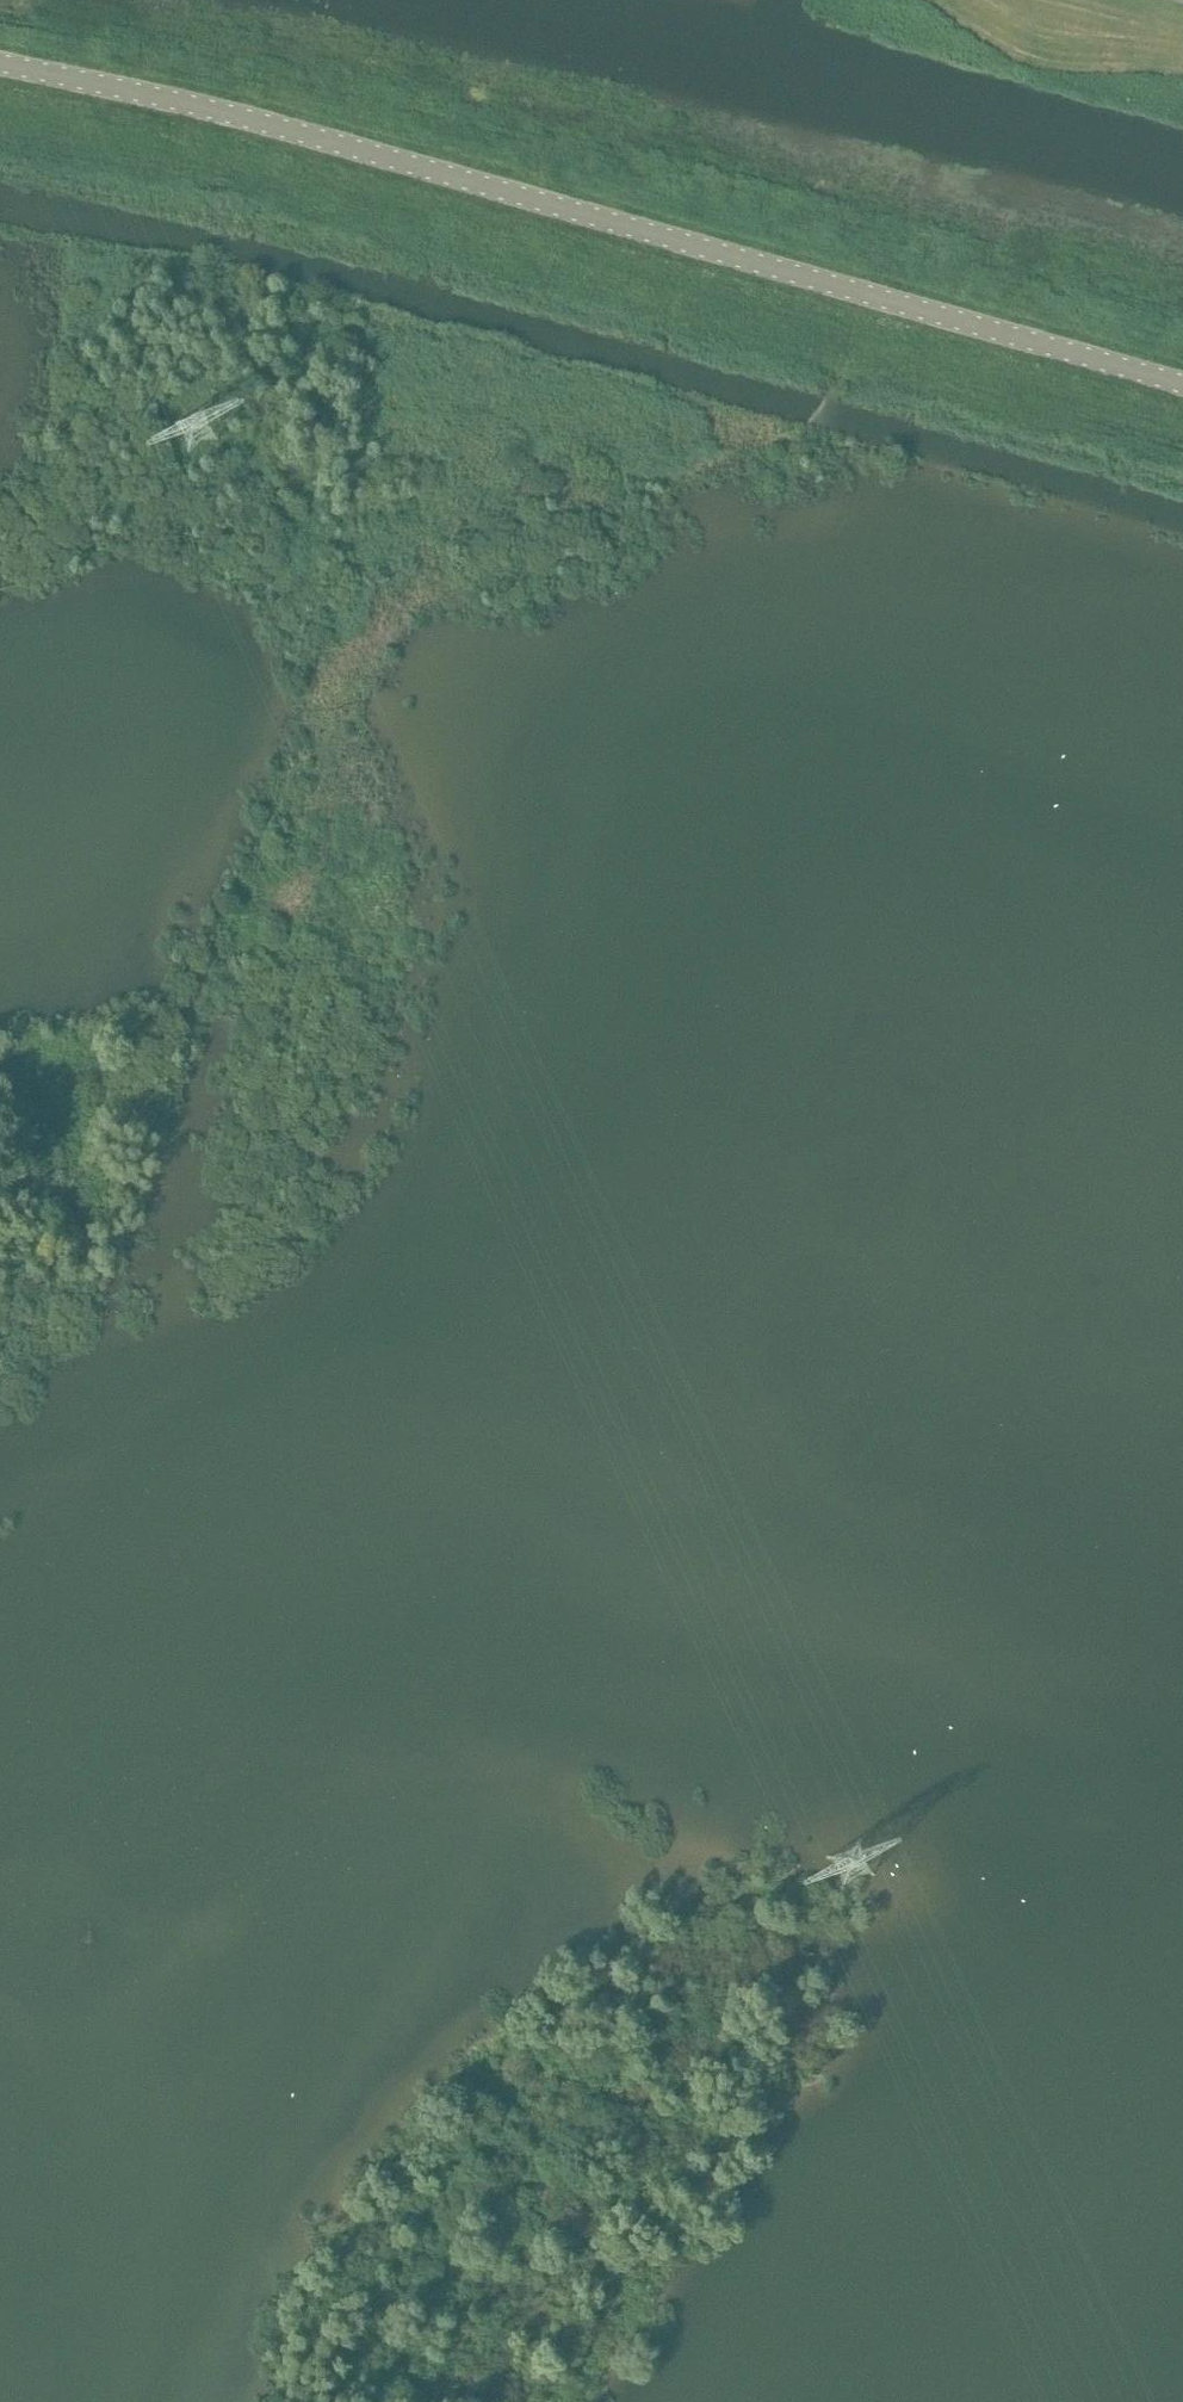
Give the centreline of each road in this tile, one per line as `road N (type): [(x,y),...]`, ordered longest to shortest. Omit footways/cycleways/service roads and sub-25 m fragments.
road 1 (unclassified): [(0,57),(359,140),(1182,371)]

